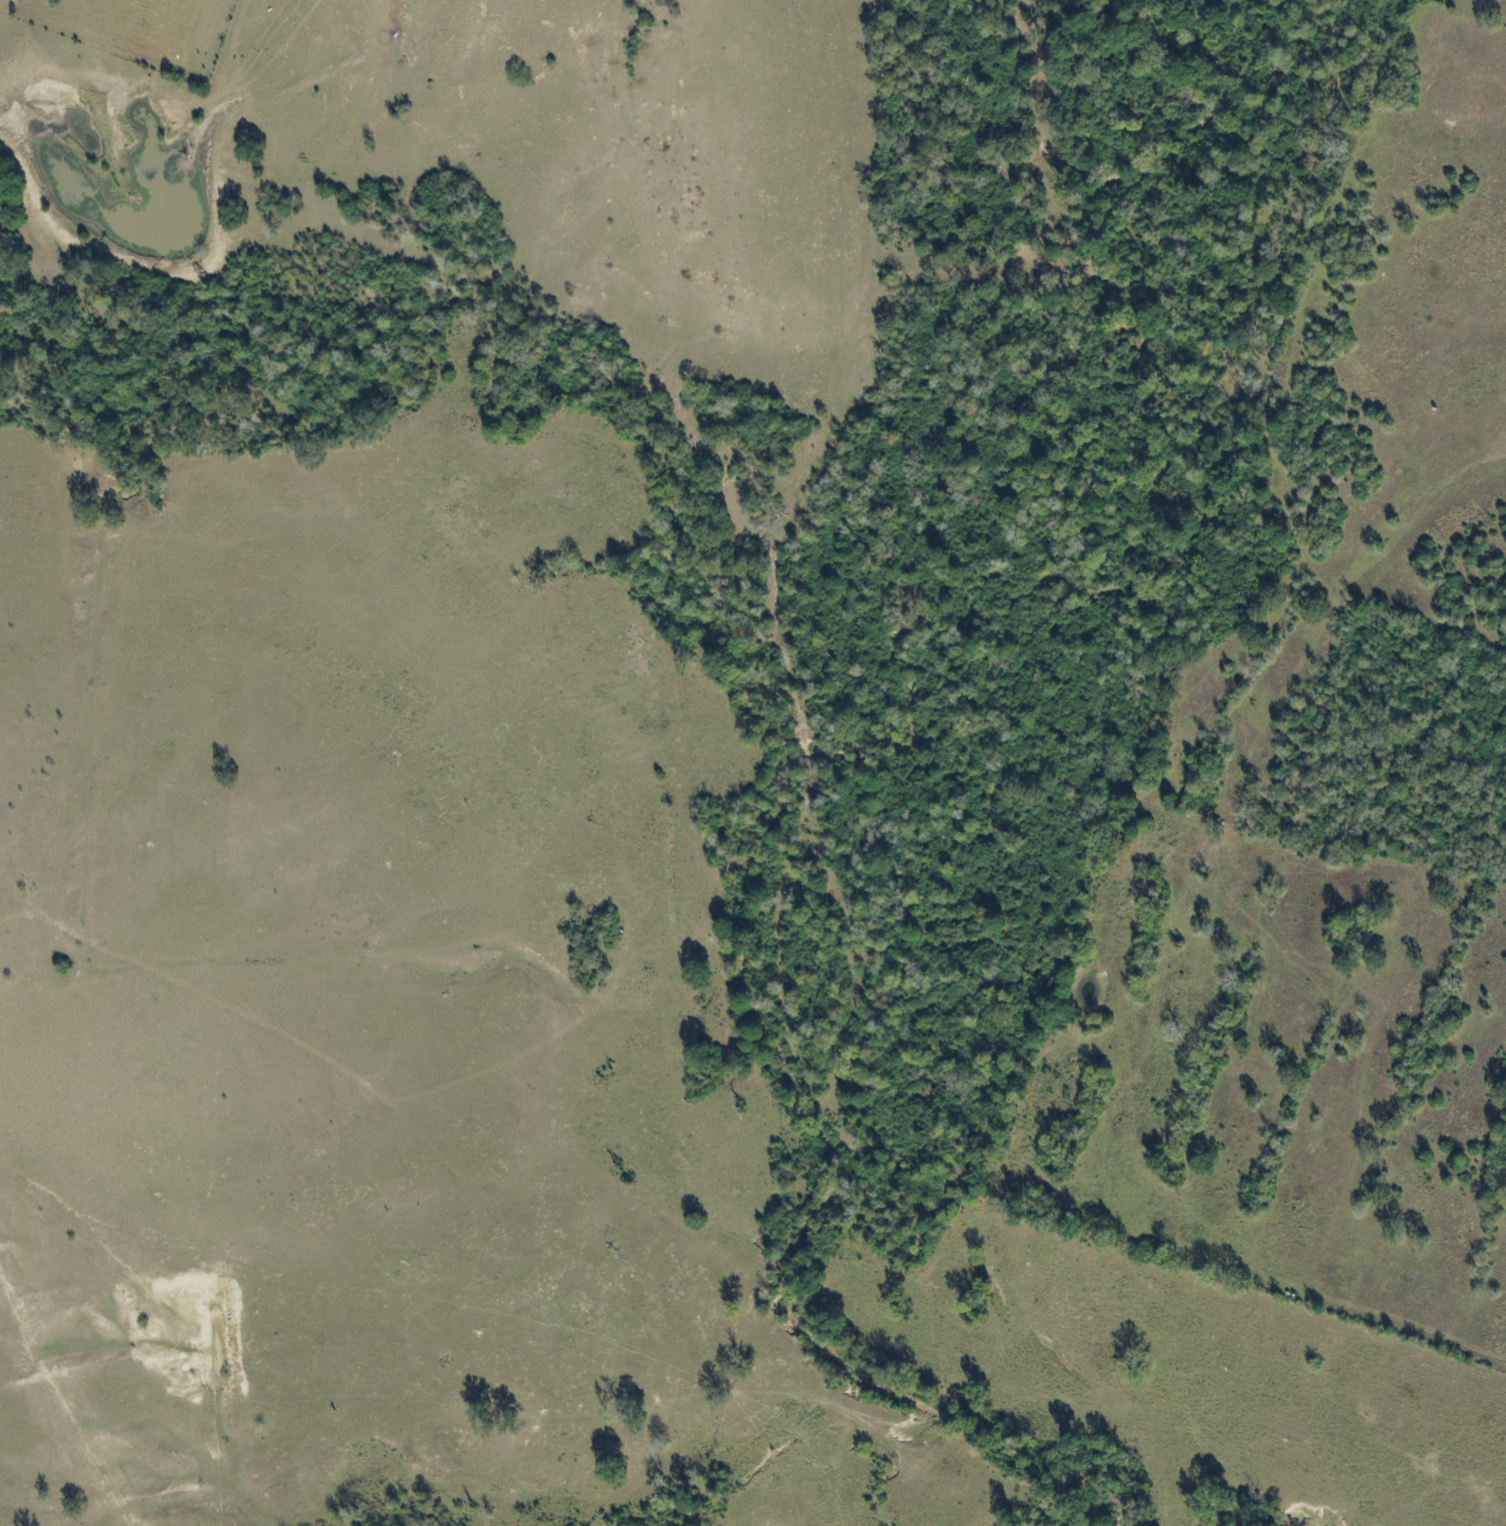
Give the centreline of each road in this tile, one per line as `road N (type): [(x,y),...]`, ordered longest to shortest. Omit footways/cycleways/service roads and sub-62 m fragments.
road 1 (track): [(0,886),(117,953),(326,1049),(441,1150),(508,1231),(634,1313),(710,1379),(805,1393),(830,1407),(847,1431),(845,1451),(811,1508),(809,1525)]

